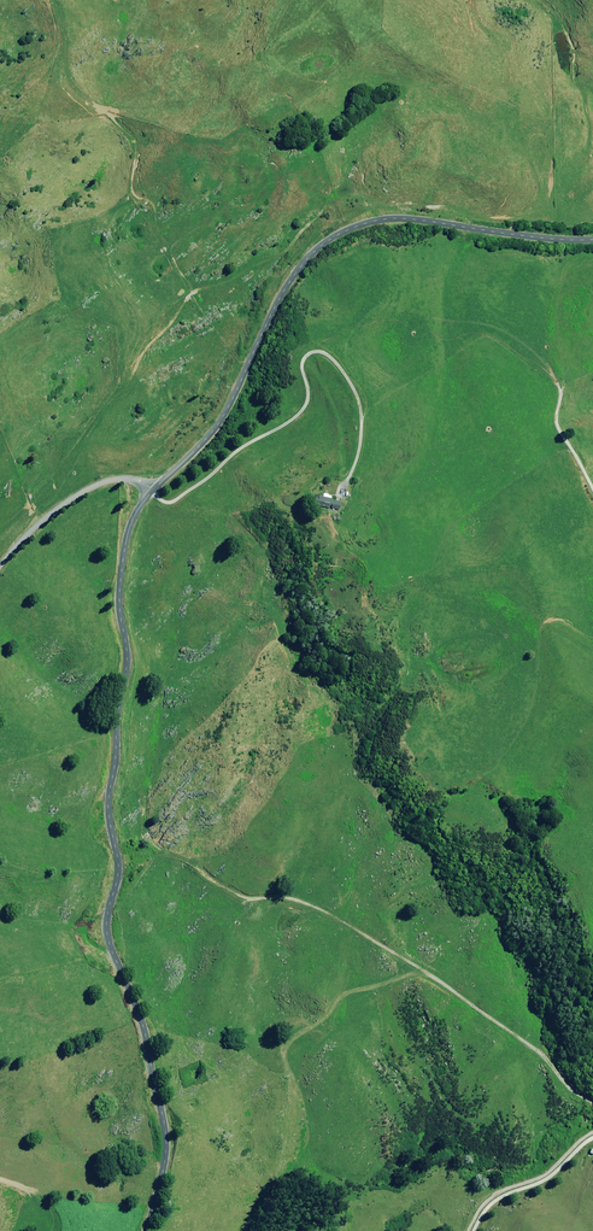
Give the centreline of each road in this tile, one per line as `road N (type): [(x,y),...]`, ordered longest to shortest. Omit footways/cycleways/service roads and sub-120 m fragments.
road 1 (unclassified): [(146,1230),(166,1142),(143,1026),(107,924),(119,864),(108,810),(127,662),(123,560),(134,516),(153,490)]
road 2 (unclassified): [(153,490),(214,431),(285,288),(326,242),(393,218),(592,240)]
road 3 (track): [(592,1103),(542,1053),(319,908),(239,895),(199,870)]
road 4 (unclassified): [(153,490),(130,481),(91,486),(0,564)]
road 5 (track): [(592,1132),(543,1176),(484,1204),(468,1230)]
road 6 (track): [(592,489),(559,428),(555,377)]

